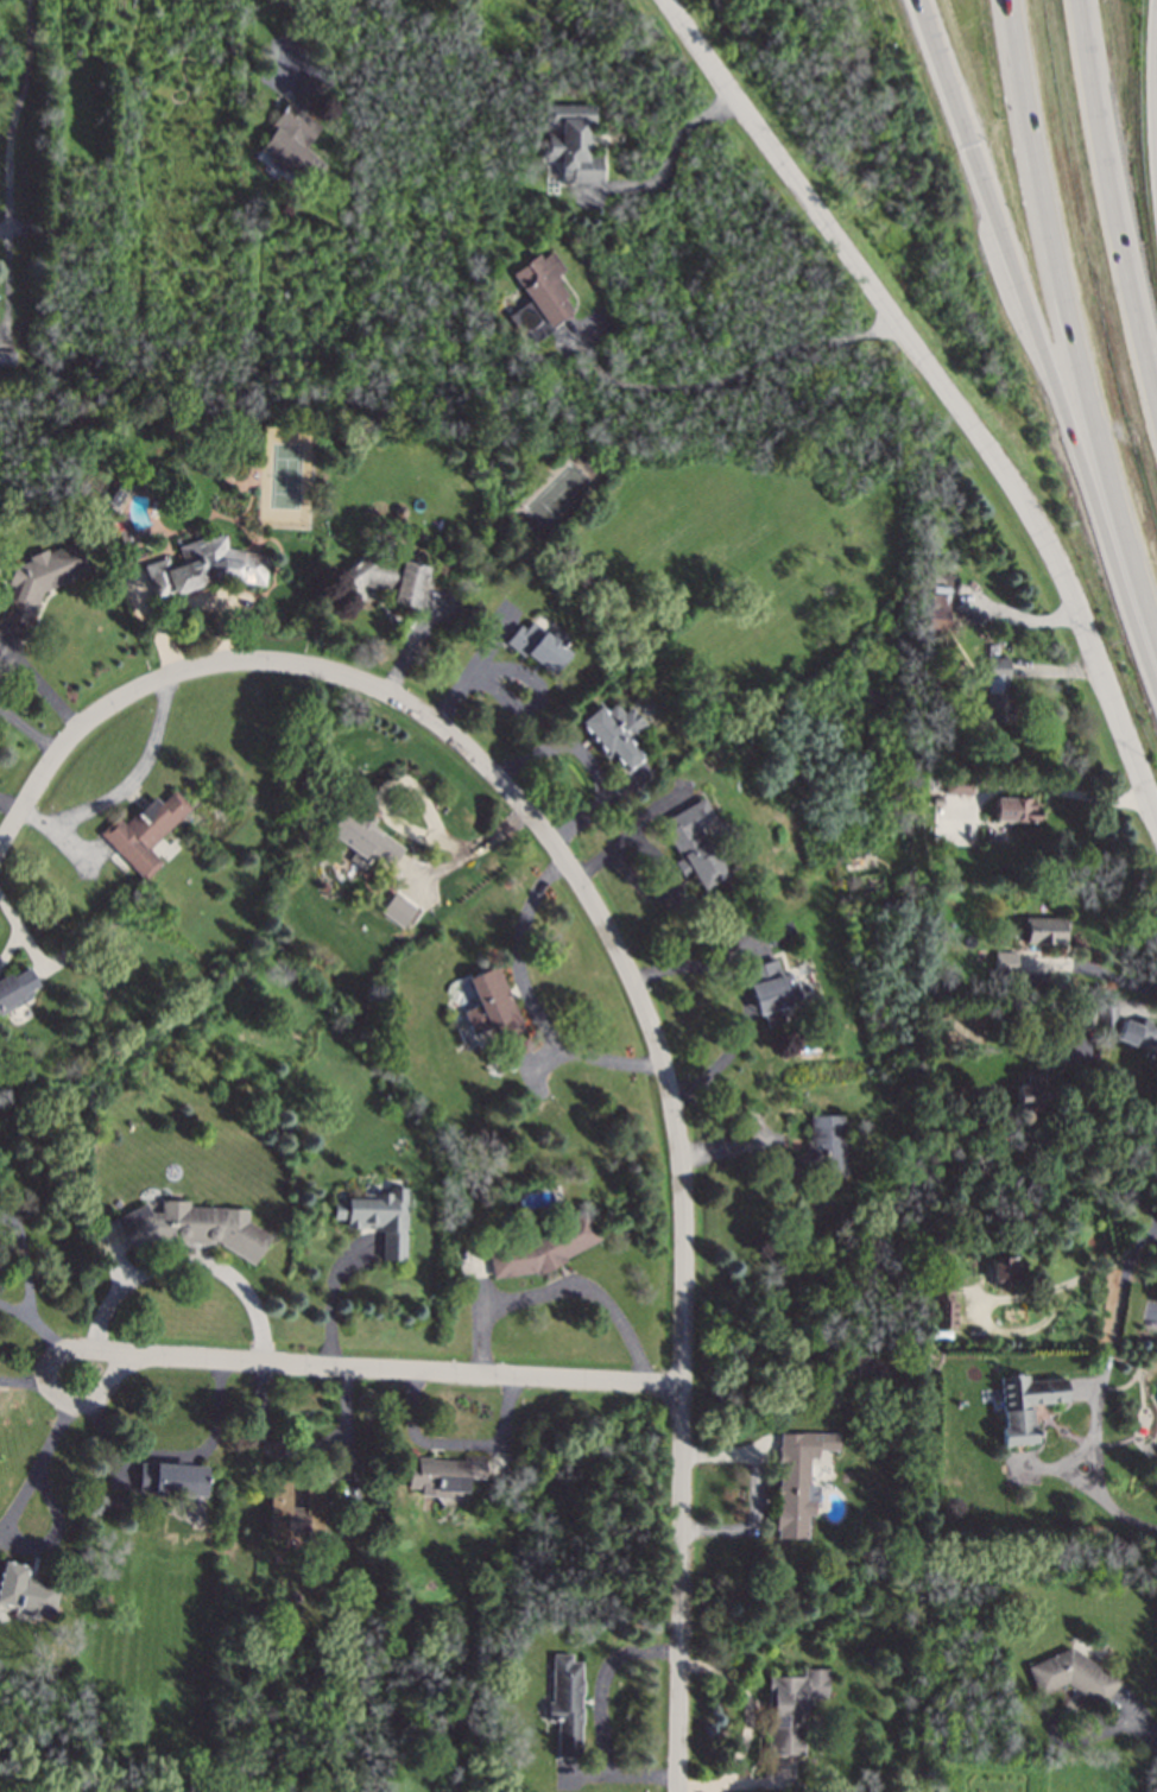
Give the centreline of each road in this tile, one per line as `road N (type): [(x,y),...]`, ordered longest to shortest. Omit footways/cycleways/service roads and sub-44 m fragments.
road 1 (residential): [(677,1791),(691,1188),(678,1097),(625,960),(511,784)]
road 2 (tertiary): [(1156,827),(1043,526),(669,0)]
road 3 (motorway): [(997,0),(1022,152),(1143,629)]
road 4 (residential): [(511,784),(381,698),(229,675),(178,683),(93,724),(0,861)]
road 5 (residential): [(681,1392),(106,1355)]
road 6 (motorway): [(1156,370),(1093,0)]
road 7 (residential): [(110,1364),(94,1345),(67,1344),(51,1357),(48,1386),(67,1406),(88,1407),(106,1395),(110,1364)]

